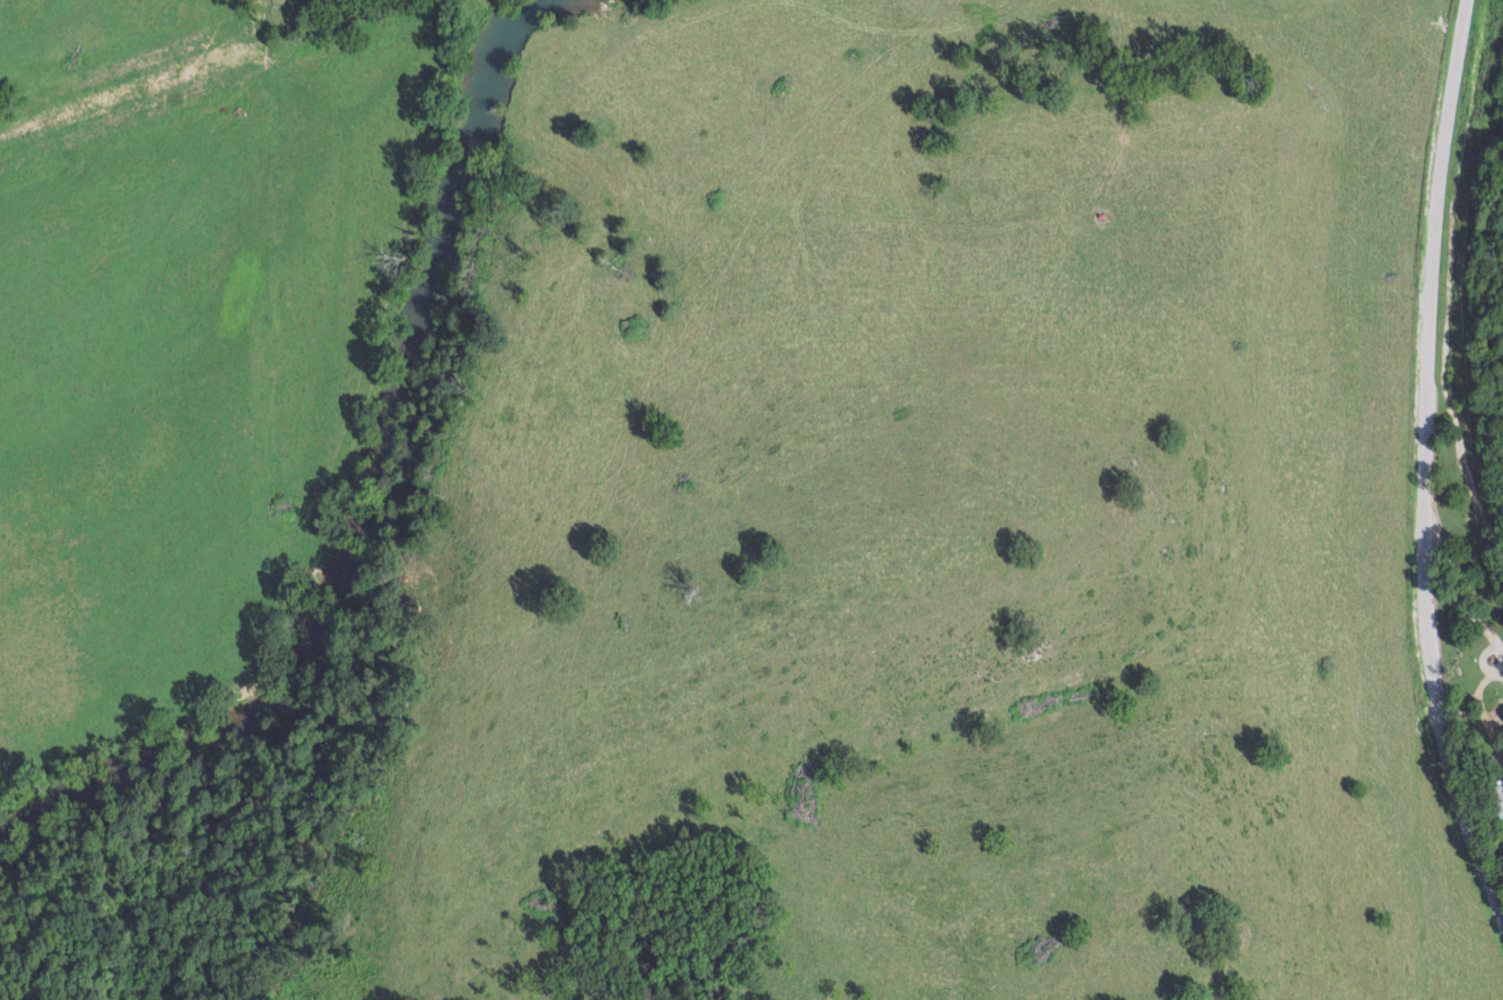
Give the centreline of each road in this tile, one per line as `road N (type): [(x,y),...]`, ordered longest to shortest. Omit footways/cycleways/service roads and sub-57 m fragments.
road 1 (residential): [(1502,925),(1455,807),(1421,601),(1424,285),(1436,151),(1466,0)]
road 2 (residential): [(1493,901),(1502,873),(1502,816),(1478,684),(1502,671)]

